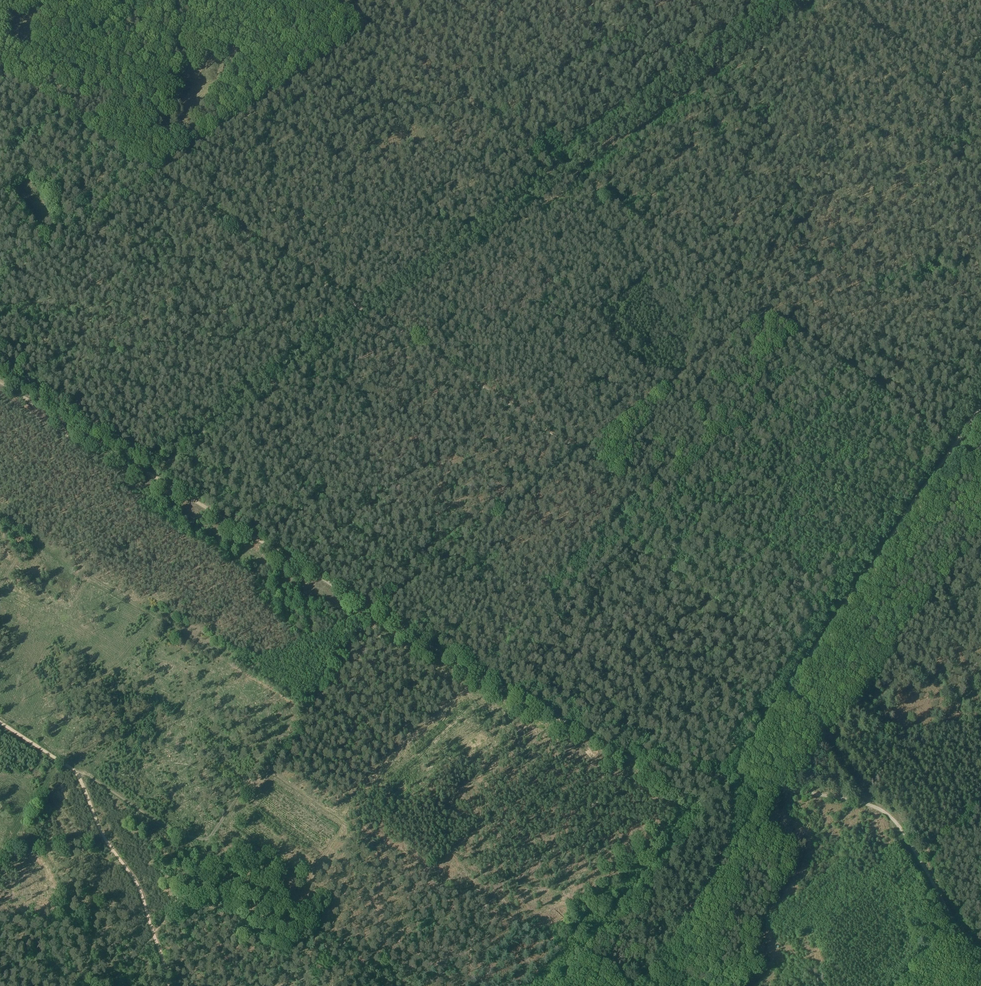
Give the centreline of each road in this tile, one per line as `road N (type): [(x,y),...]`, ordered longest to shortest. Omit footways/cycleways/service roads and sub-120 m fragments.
road 1 (track): [(797,790),(856,693),(892,655),(581,451),(980,135)]
road 2 (track): [(980,464),(324,0)]
road 3 (track): [(378,615),(581,451),(360,309)]
road 4 (track): [(729,775),(980,405)]
road 5 (track): [(378,615),(0,381)]
road 6 (track): [(378,615),(600,744),(729,775)]
road 7 (track): [(149,172),(408,0)]
road 8 (track): [(956,924),(883,812),(729,775)]
road 9 (track): [(561,165),(789,0)]
road 10 (track): [(360,309),(142,469)]
road 11 (track): [(360,309),(149,172)]
road 12 (track): [(561,165),(360,309)]
road 13 (track): [(638,985),(664,972),(720,862),(734,815),(729,775)]
road 14 (track): [(172,985),(139,889),(76,771)]
road 15 (track): [(840,0),(980,98)]

